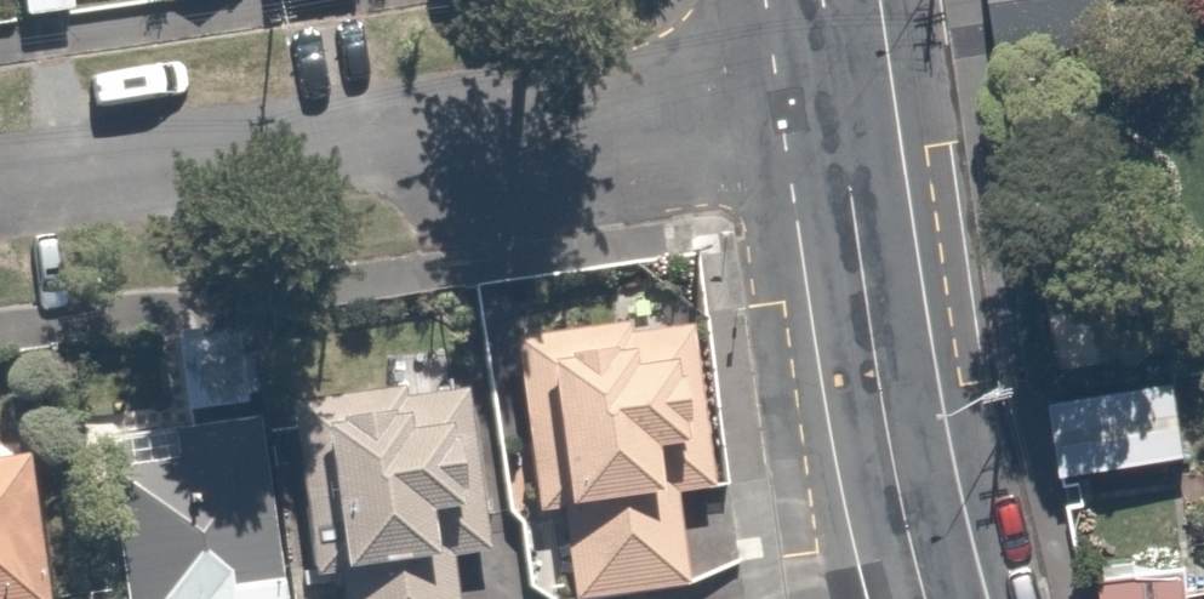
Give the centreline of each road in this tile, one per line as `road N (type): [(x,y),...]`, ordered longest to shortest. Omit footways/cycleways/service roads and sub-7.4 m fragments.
road 1 (residential): [(836,91),(0,199)]
road 2 (secondary): [(836,91),(870,325),(928,598)]

